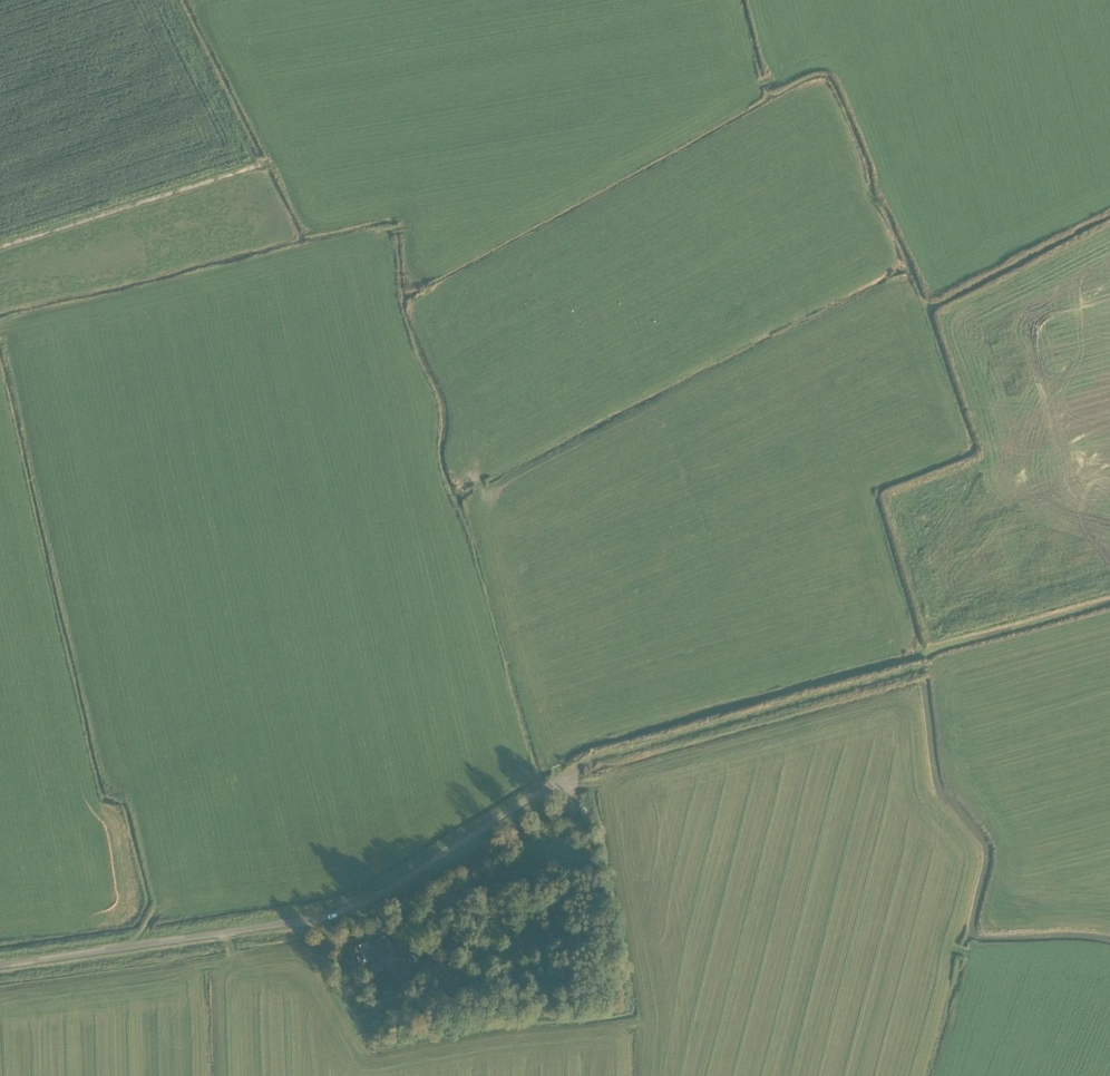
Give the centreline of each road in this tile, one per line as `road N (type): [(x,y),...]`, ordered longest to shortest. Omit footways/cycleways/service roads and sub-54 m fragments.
road 1 (unclassified): [(0,965),(342,913),(559,779)]

